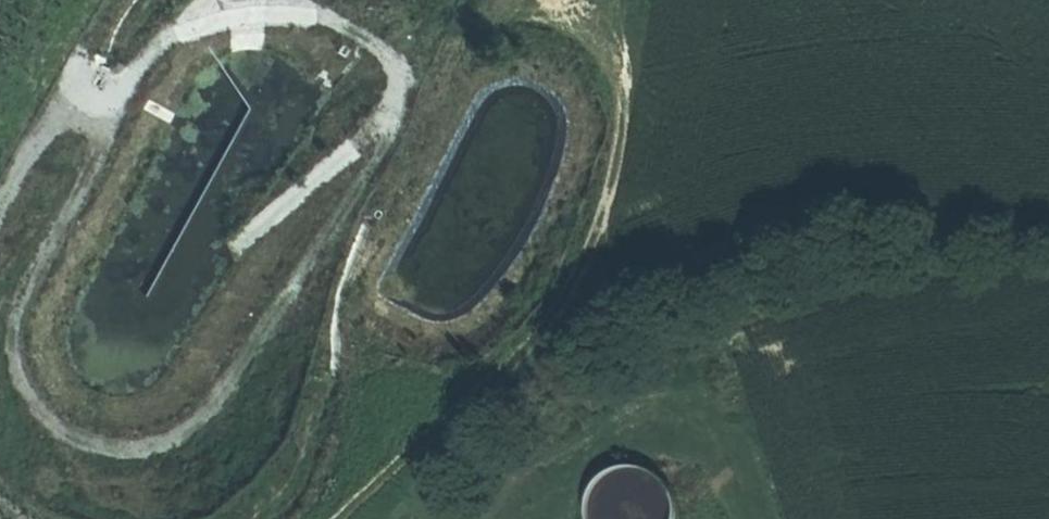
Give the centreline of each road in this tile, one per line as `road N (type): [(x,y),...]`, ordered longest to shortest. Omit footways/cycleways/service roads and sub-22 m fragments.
road 1 (track): [(458,518),(684,316),(876,248),(1048,234)]

